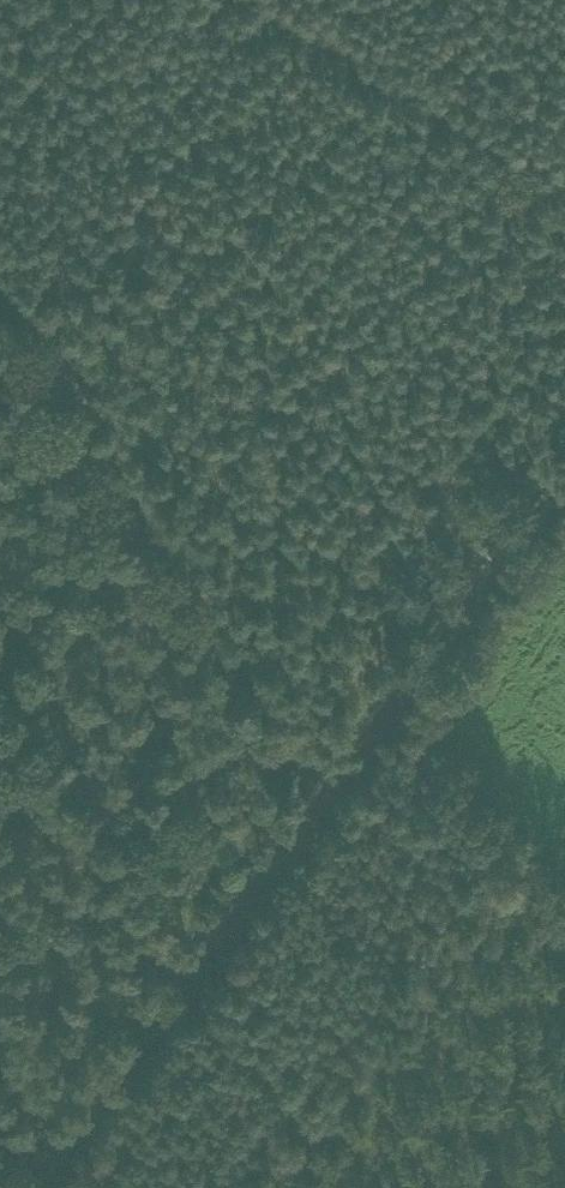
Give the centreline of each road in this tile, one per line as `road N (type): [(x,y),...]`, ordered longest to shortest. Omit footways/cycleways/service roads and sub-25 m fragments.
road 1 (track): [(0,258),(320,782)]
road 2 (track): [(331,800),(35,1187)]
road 3 (track): [(564,501),(331,800)]
road 4 (track): [(265,0),(564,170)]

